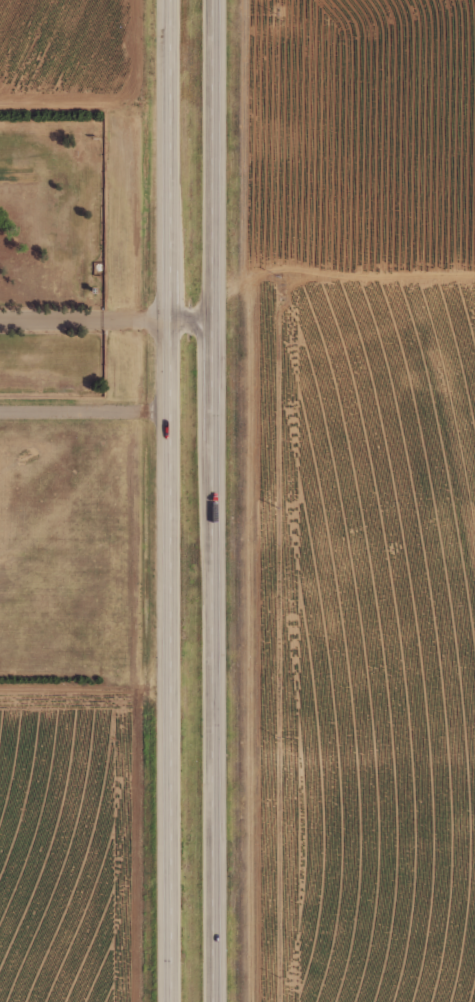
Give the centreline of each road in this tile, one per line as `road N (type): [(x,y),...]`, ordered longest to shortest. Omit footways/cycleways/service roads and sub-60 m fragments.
road 1 (trunk): [(178,0),(172,1001)]
road 2 (trunk): [(221,1001),(222,0)]
road 3 (residential): [(178,327),(0,328)]

